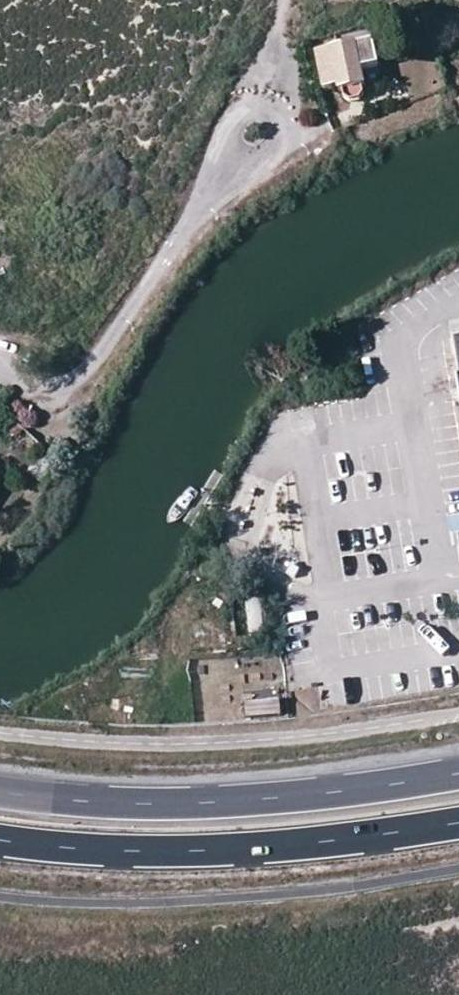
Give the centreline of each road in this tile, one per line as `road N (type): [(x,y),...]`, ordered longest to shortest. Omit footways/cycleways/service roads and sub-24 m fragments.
road 1 (primary): [(458,775),(233,806),(125,806),(0,793)]
road 2 (primary): [(0,845),(132,854),(269,850),(458,822)]
road 3 (residential): [(241,160),(67,391),(44,397),(0,370)]
road 4 (residential): [(241,160),(261,161),(278,149),(281,128),(270,111),(250,106),(232,115),(225,135),(232,153)]

